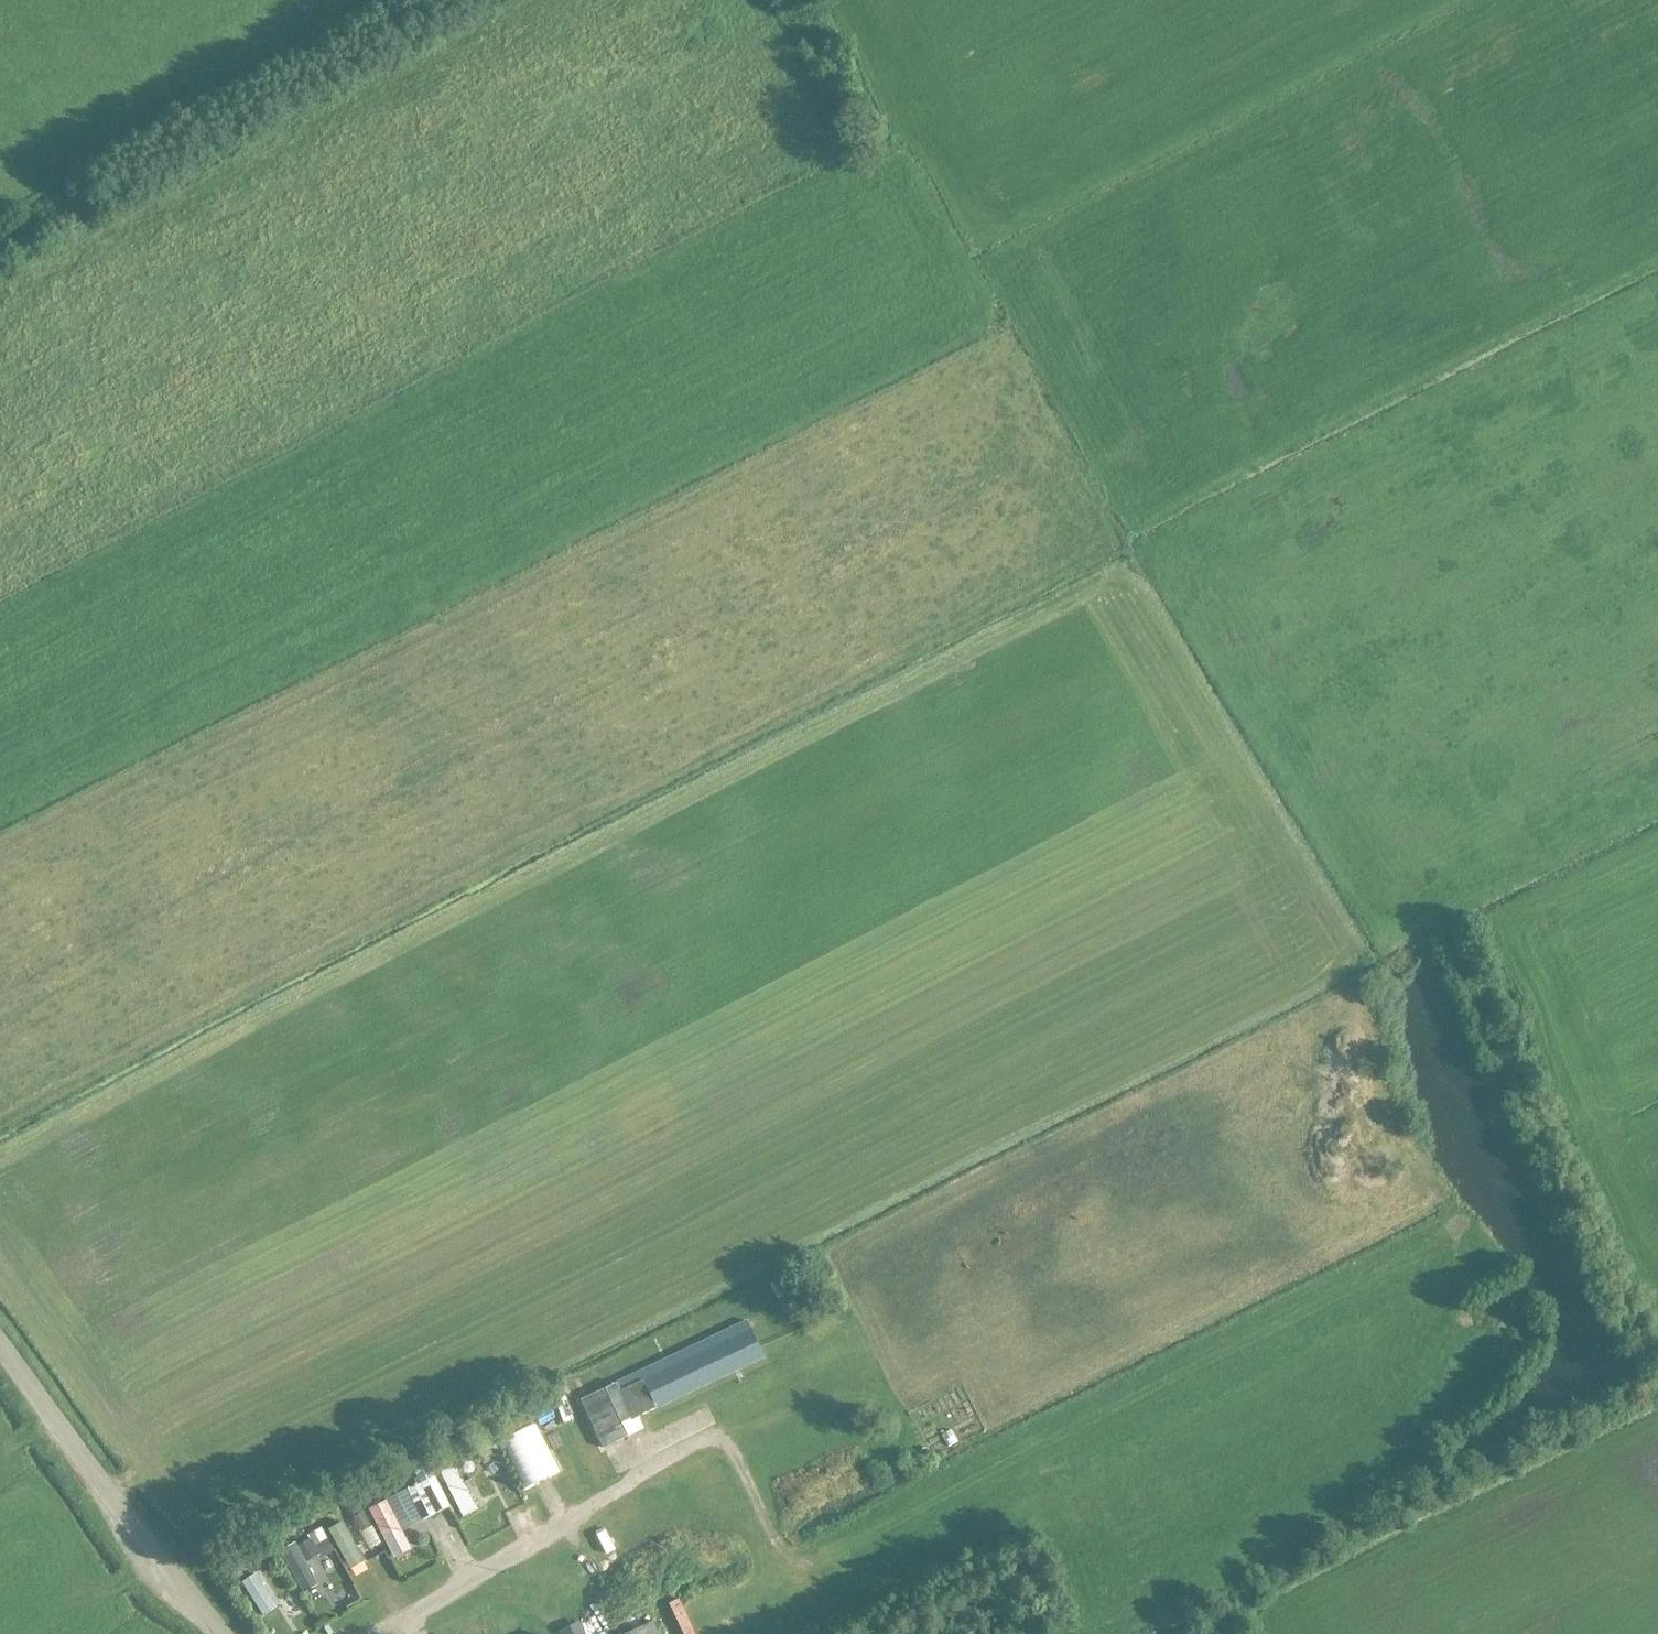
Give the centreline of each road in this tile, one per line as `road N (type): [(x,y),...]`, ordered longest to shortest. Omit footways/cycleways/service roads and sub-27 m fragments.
road 1 (residential): [(214,1633),(0,1339)]

